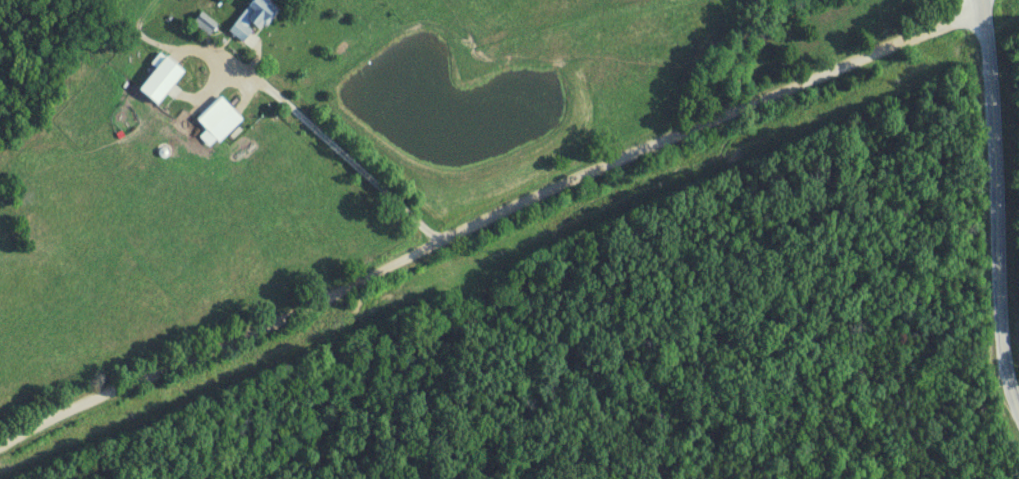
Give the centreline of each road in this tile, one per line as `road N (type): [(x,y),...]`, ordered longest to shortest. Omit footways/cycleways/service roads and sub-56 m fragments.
road 1 (residential): [(986,15),(0,438)]
road 2 (secondary): [(1018,413),(1001,309),(984,0)]

